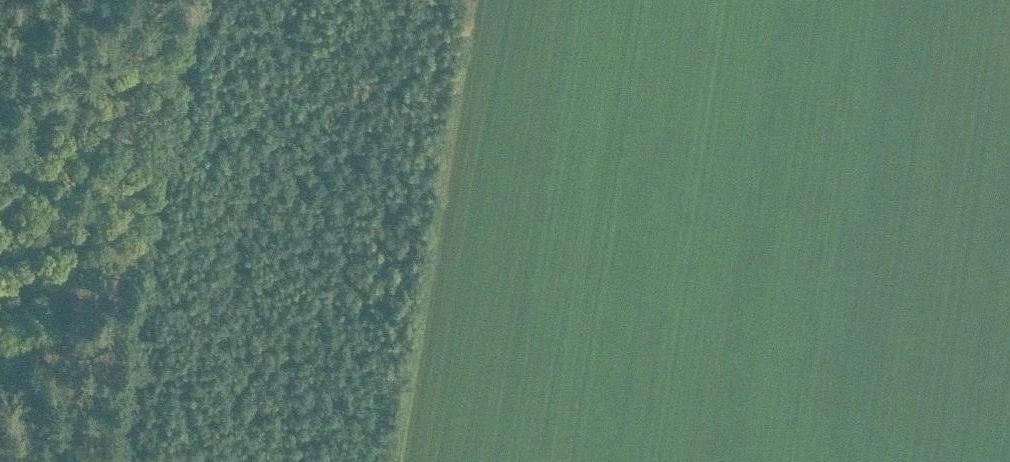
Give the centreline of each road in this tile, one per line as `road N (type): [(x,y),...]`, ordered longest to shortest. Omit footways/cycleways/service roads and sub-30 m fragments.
road 1 (track): [(170,0),(91,461)]

